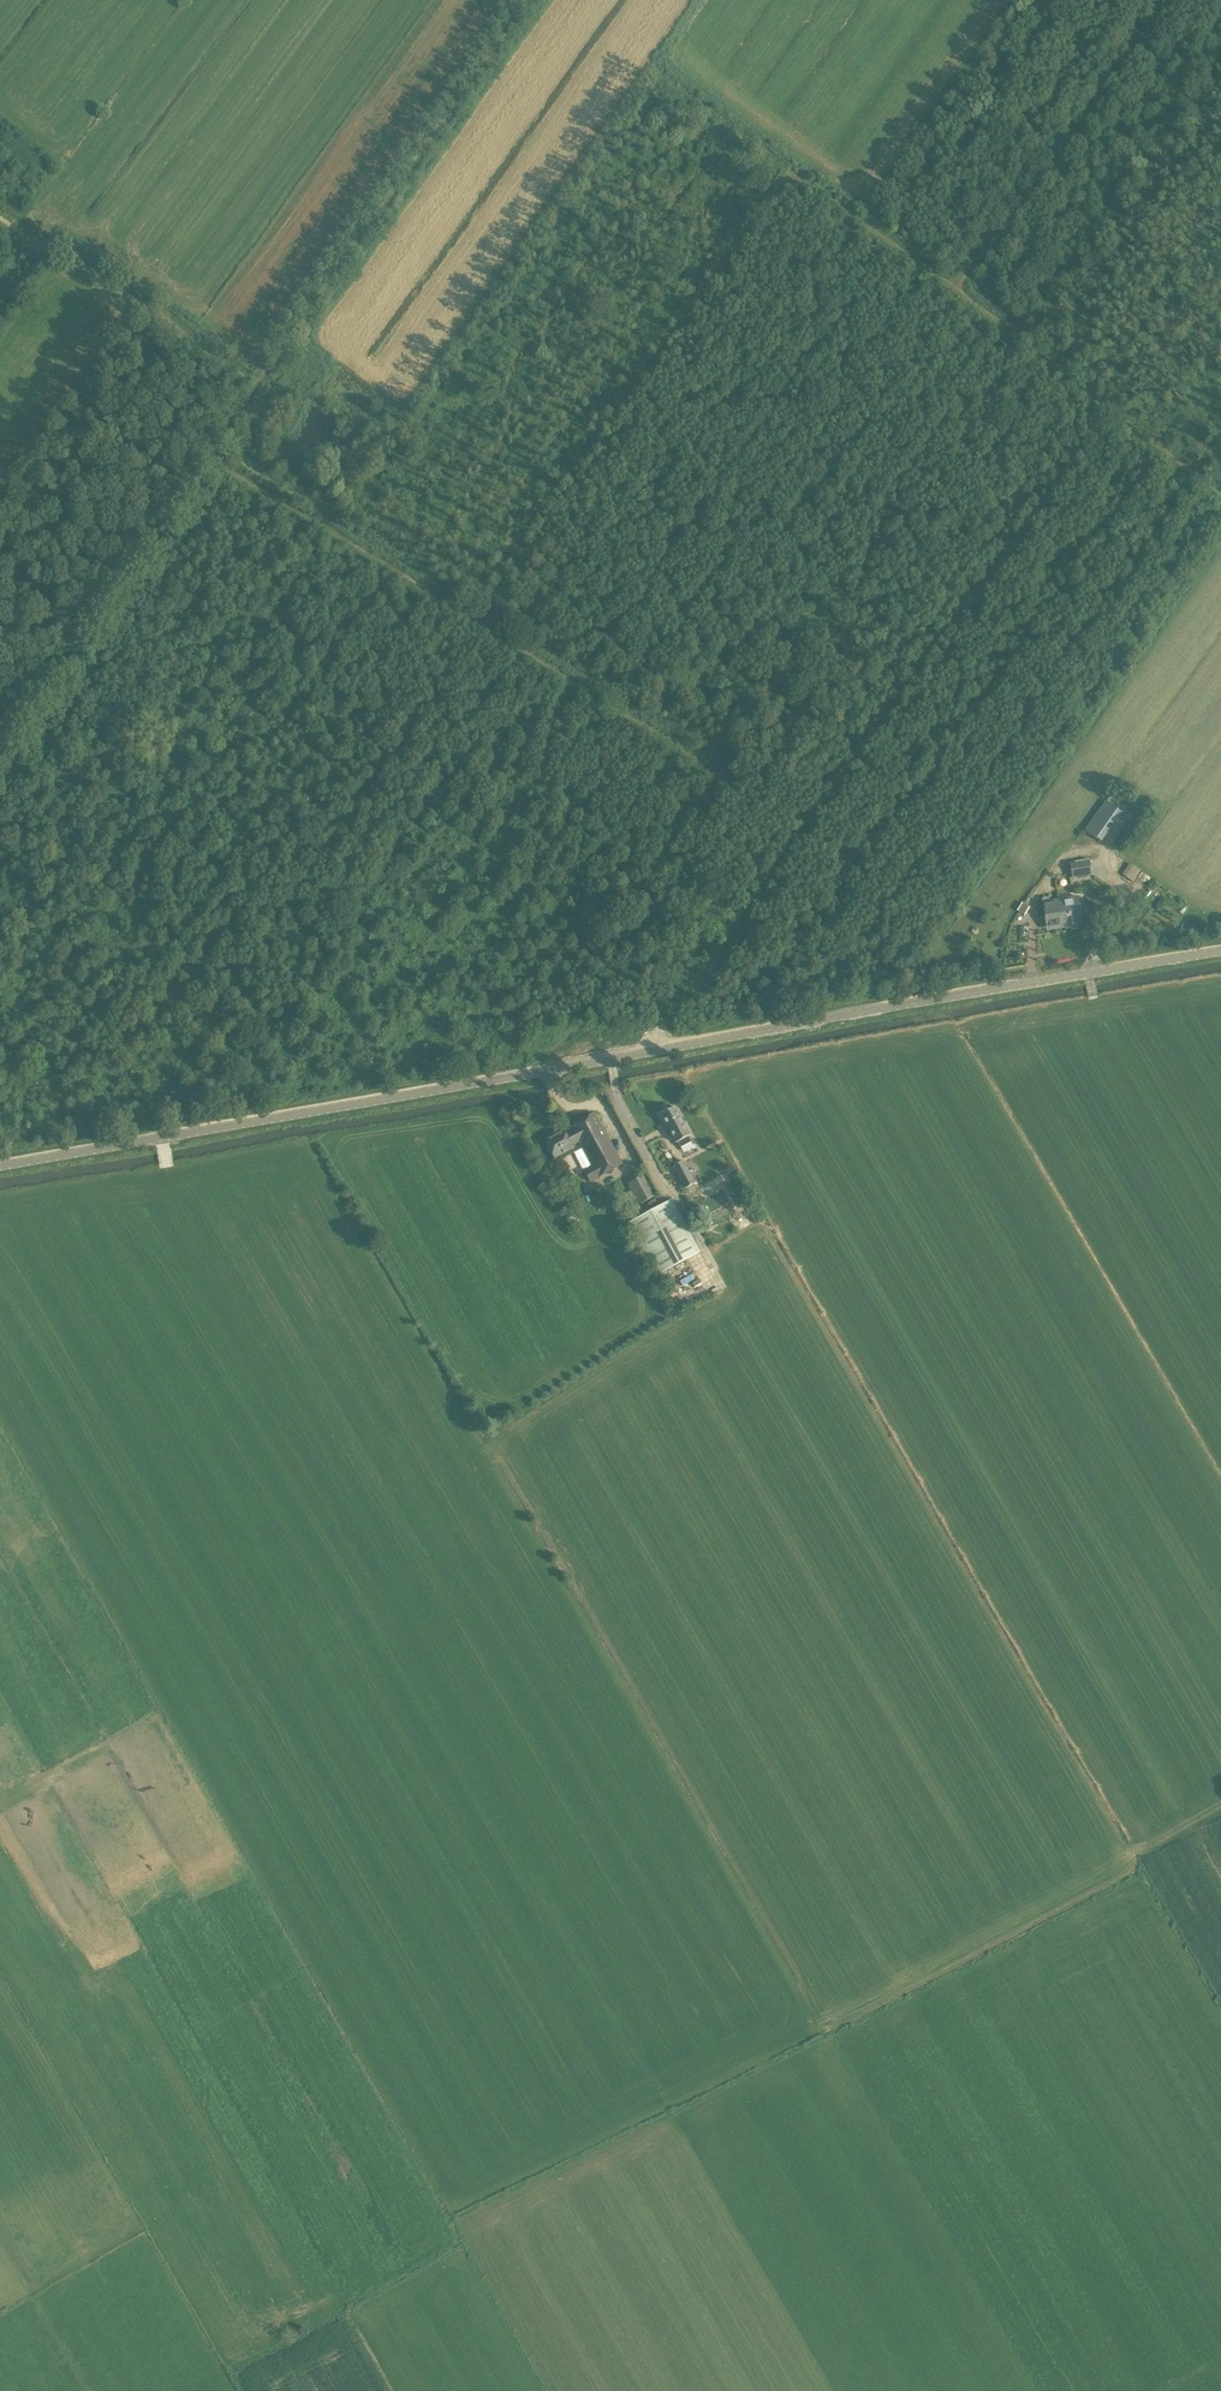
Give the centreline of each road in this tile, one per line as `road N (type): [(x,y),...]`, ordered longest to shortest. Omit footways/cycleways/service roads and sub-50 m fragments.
road 1 (tertiary): [(0,1167),(1220,951)]
road 2 (track): [(207,455),(444,600),(484,576),(774,184),(792,176),(806,182),(957,287)]
road 3 (track): [(444,600),(588,691),(604,712),(722,776),(753,787),(781,778),(859,702),(1079,383)]
road 4 (track): [(659,1050),(667,1021),(1110,407)]
road 5 (track): [(257,387),(532,0)]
road 6 (track): [(207,455),(0,746)]
road 7 (track): [(957,287),(1169,0)]
road 8 (track): [(957,287),(1220,496)]
road 9 (track): [(0,217),(257,387)]

